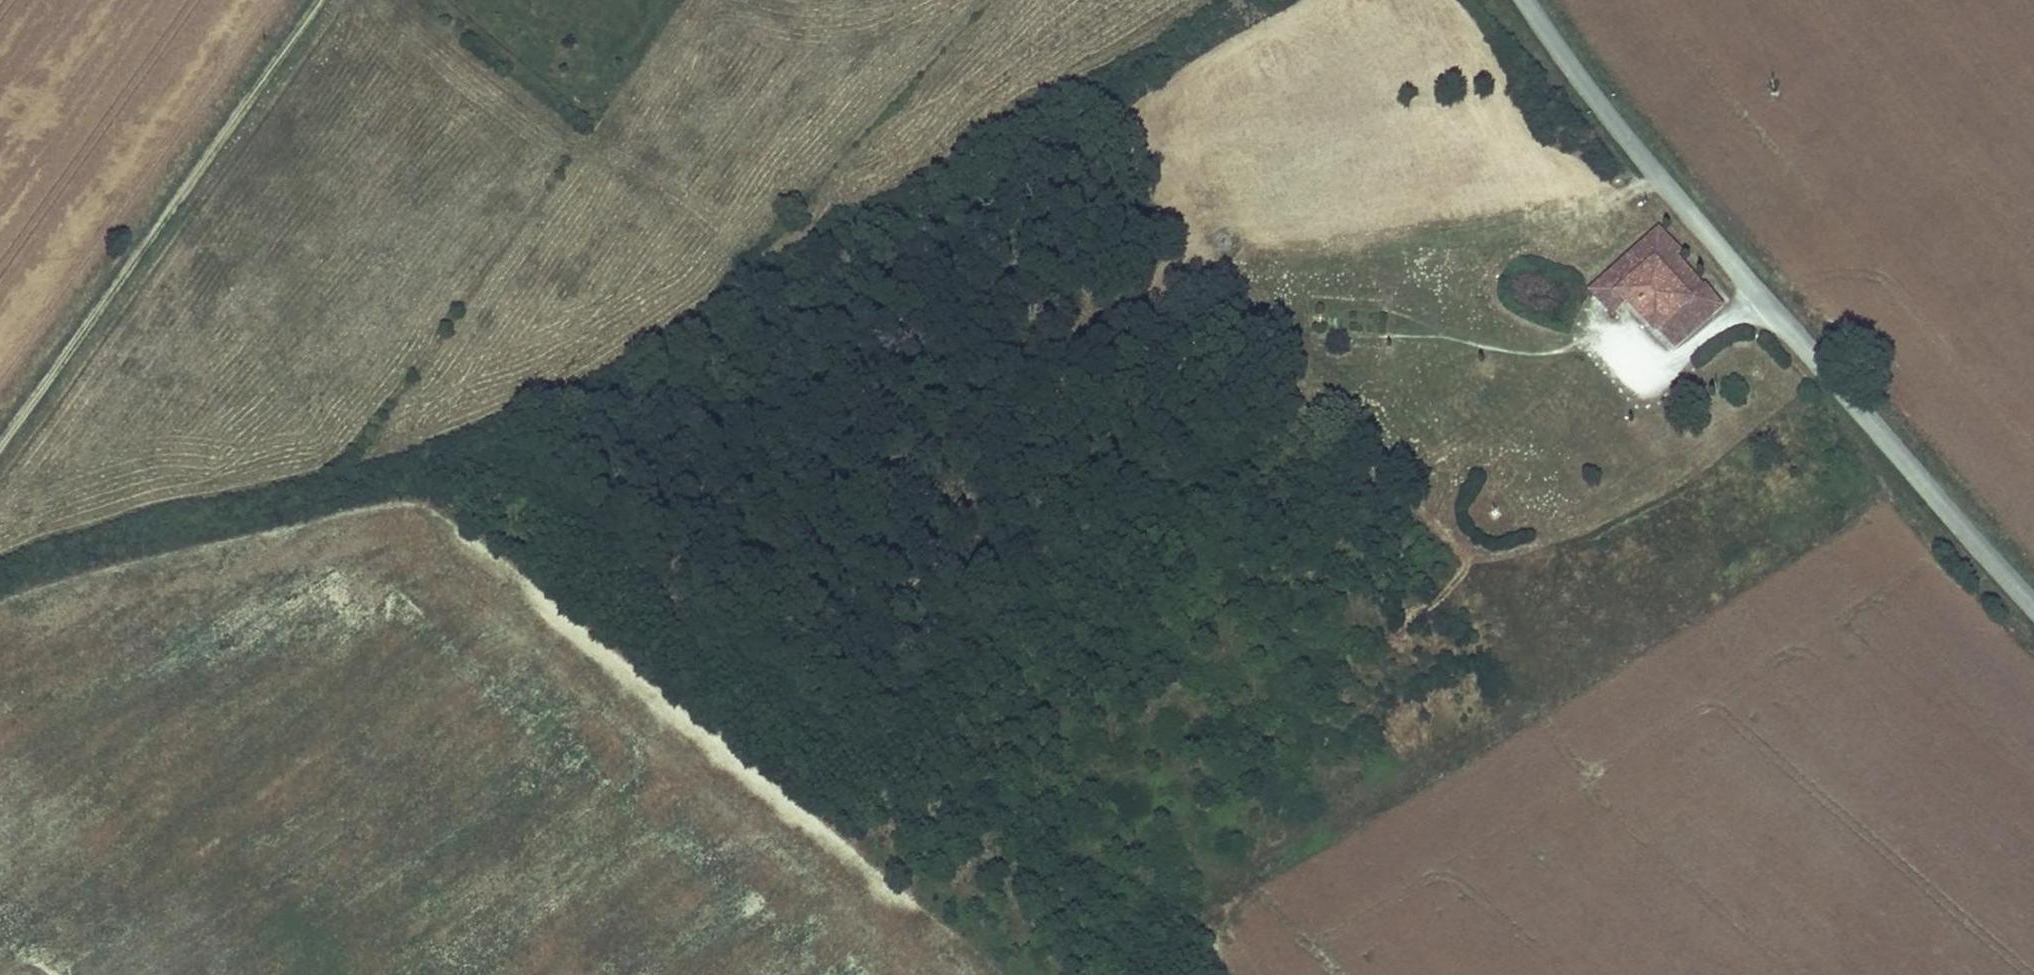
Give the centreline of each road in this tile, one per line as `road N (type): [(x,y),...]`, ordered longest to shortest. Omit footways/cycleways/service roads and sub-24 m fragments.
road 1 (unclassified): [(2033,613),(1675,194),(1523,0)]
road 2 (track): [(0,439),(318,0)]

